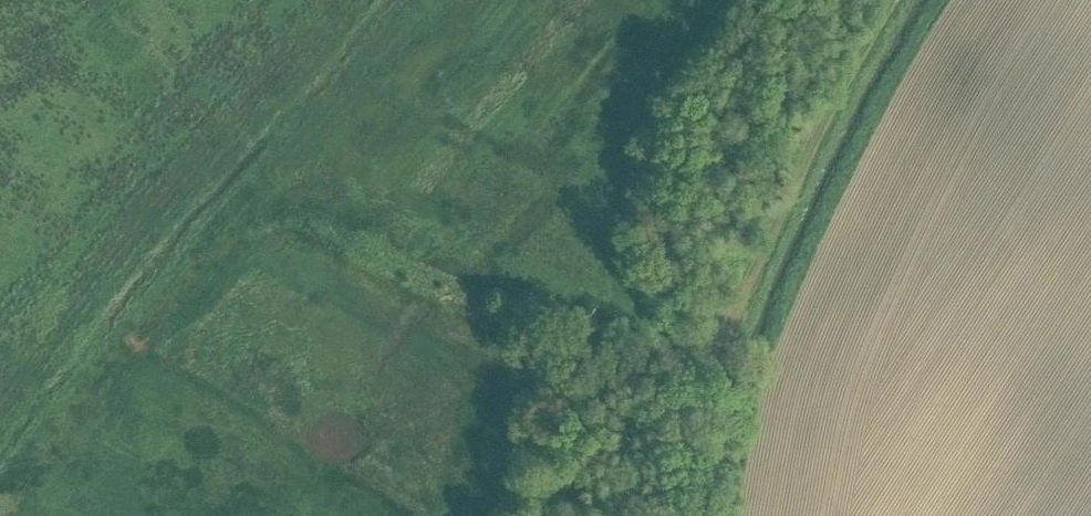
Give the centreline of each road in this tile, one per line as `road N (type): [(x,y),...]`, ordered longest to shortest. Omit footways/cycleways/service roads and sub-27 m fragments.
road 1 (track): [(687,515),(721,379),(756,297),(861,68),(906,0)]

